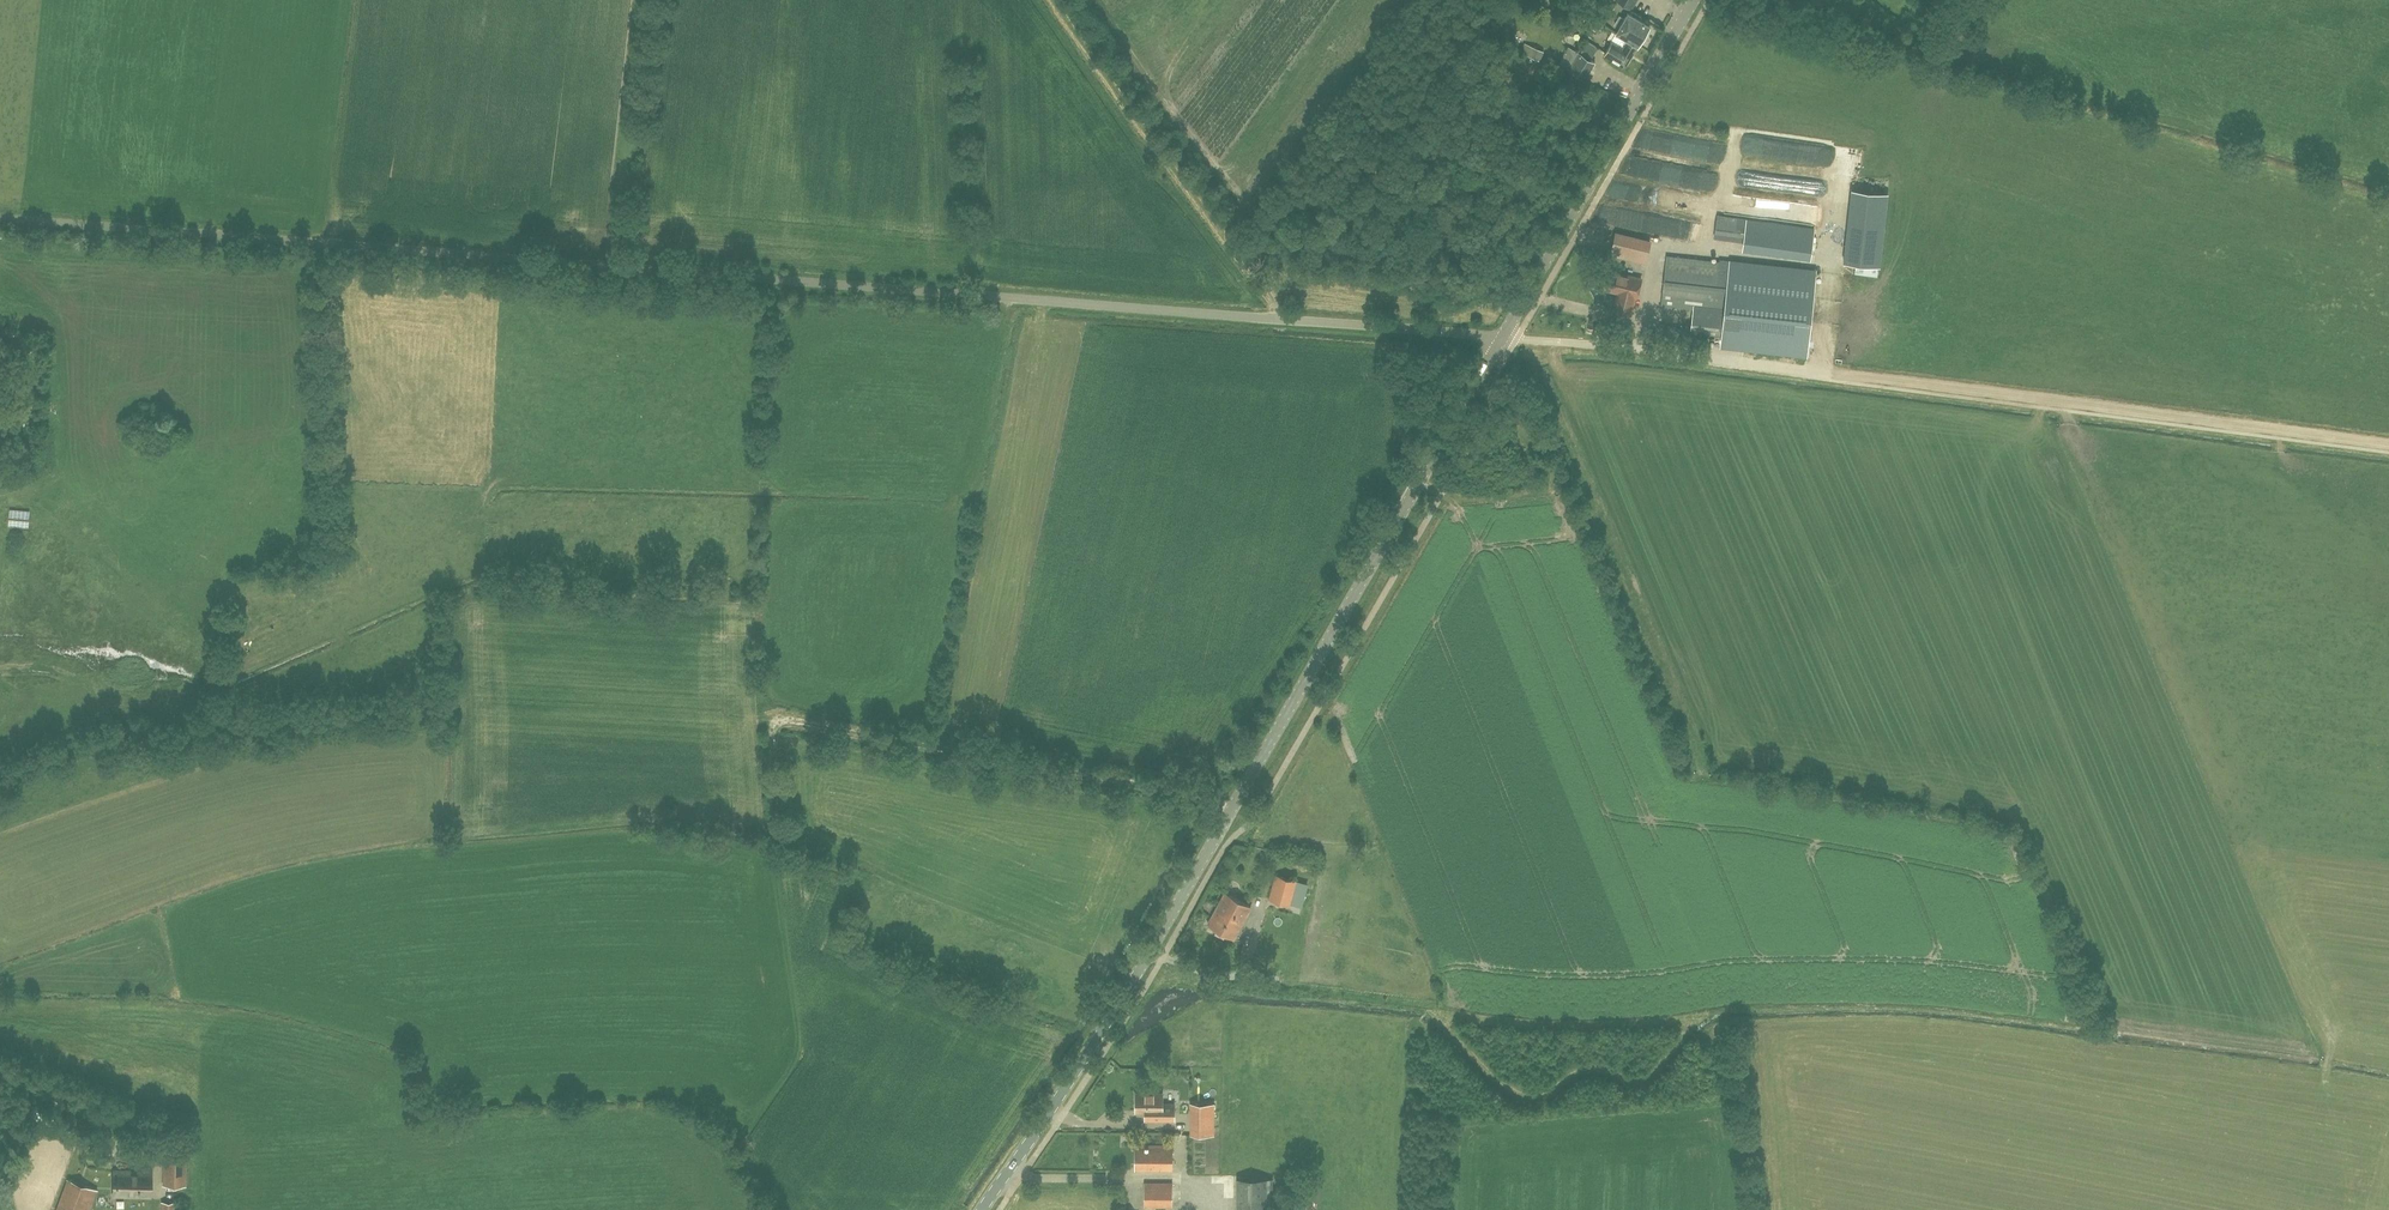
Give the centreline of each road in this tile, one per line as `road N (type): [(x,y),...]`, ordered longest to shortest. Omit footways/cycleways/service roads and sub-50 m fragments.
road 1 (unclassified): [(1505,339),(0,219)]
road 2 (tertiary): [(982,1209),(1189,881),(1505,339)]
road 3 (track): [(2388,443),(1665,355)]
road 4 (tertiary): [(1505,339),(1700,0)]

